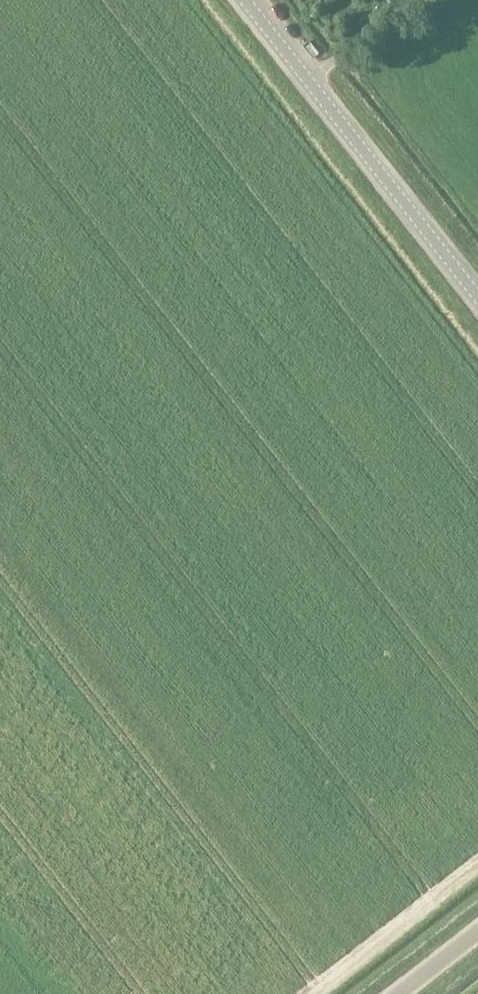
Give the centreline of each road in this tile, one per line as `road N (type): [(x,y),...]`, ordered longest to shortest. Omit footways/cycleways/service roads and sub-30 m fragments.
road 1 (tertiary): [(477,298),(244,0)]

